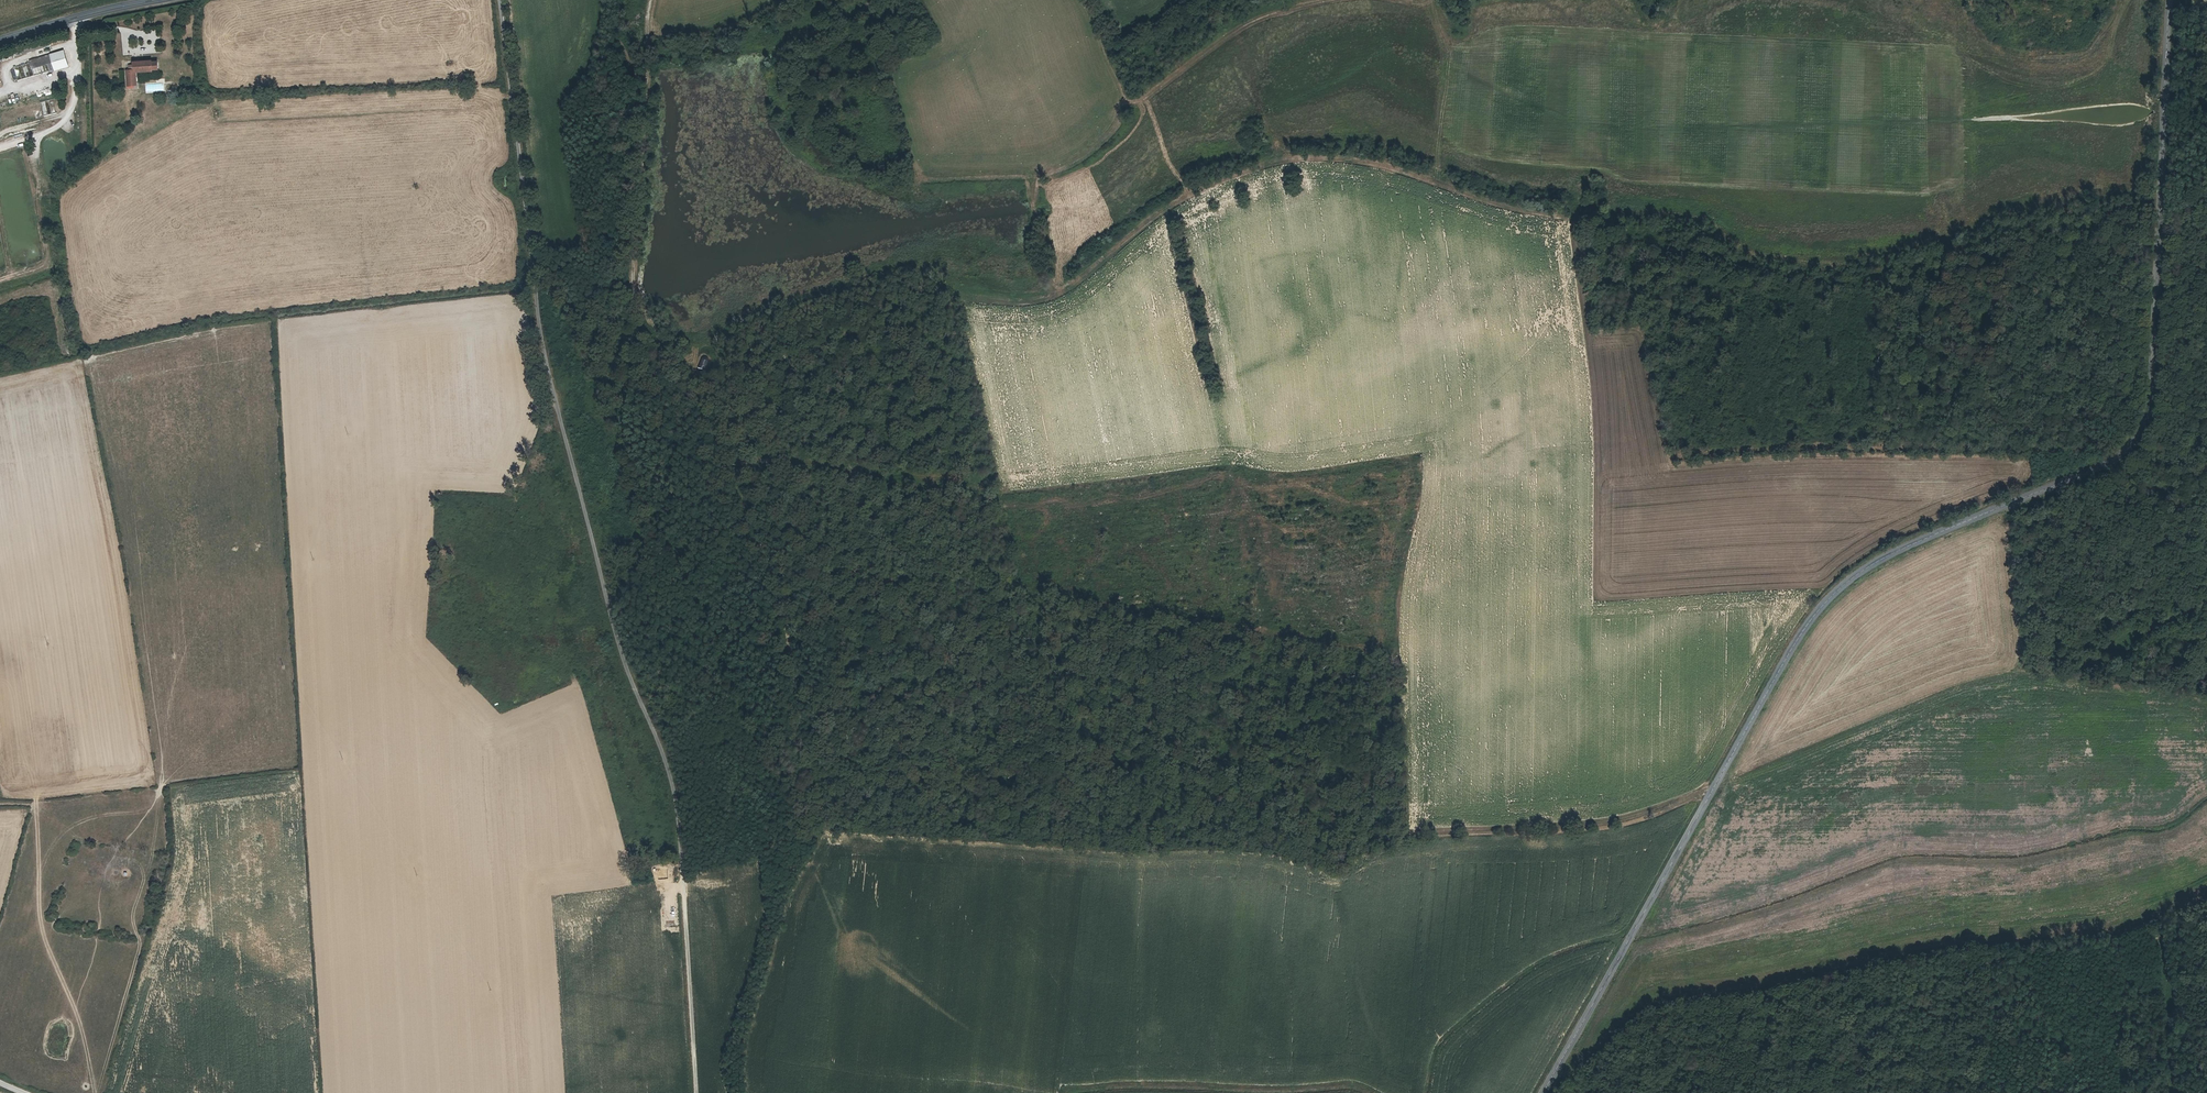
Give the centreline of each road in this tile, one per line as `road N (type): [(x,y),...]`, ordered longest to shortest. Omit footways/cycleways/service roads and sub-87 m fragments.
road 1 (secondary): [(1540,1092),(1802,627),(1880,559),(2100,470),(2140,439),(2149,419),(2162,238),(2171,0)]
road 2 (unclassified): [(498,0),(547,356),(619,653),(679,791),(695,1092)]
road 3 (secondary): [(0,41),(151,0)]

